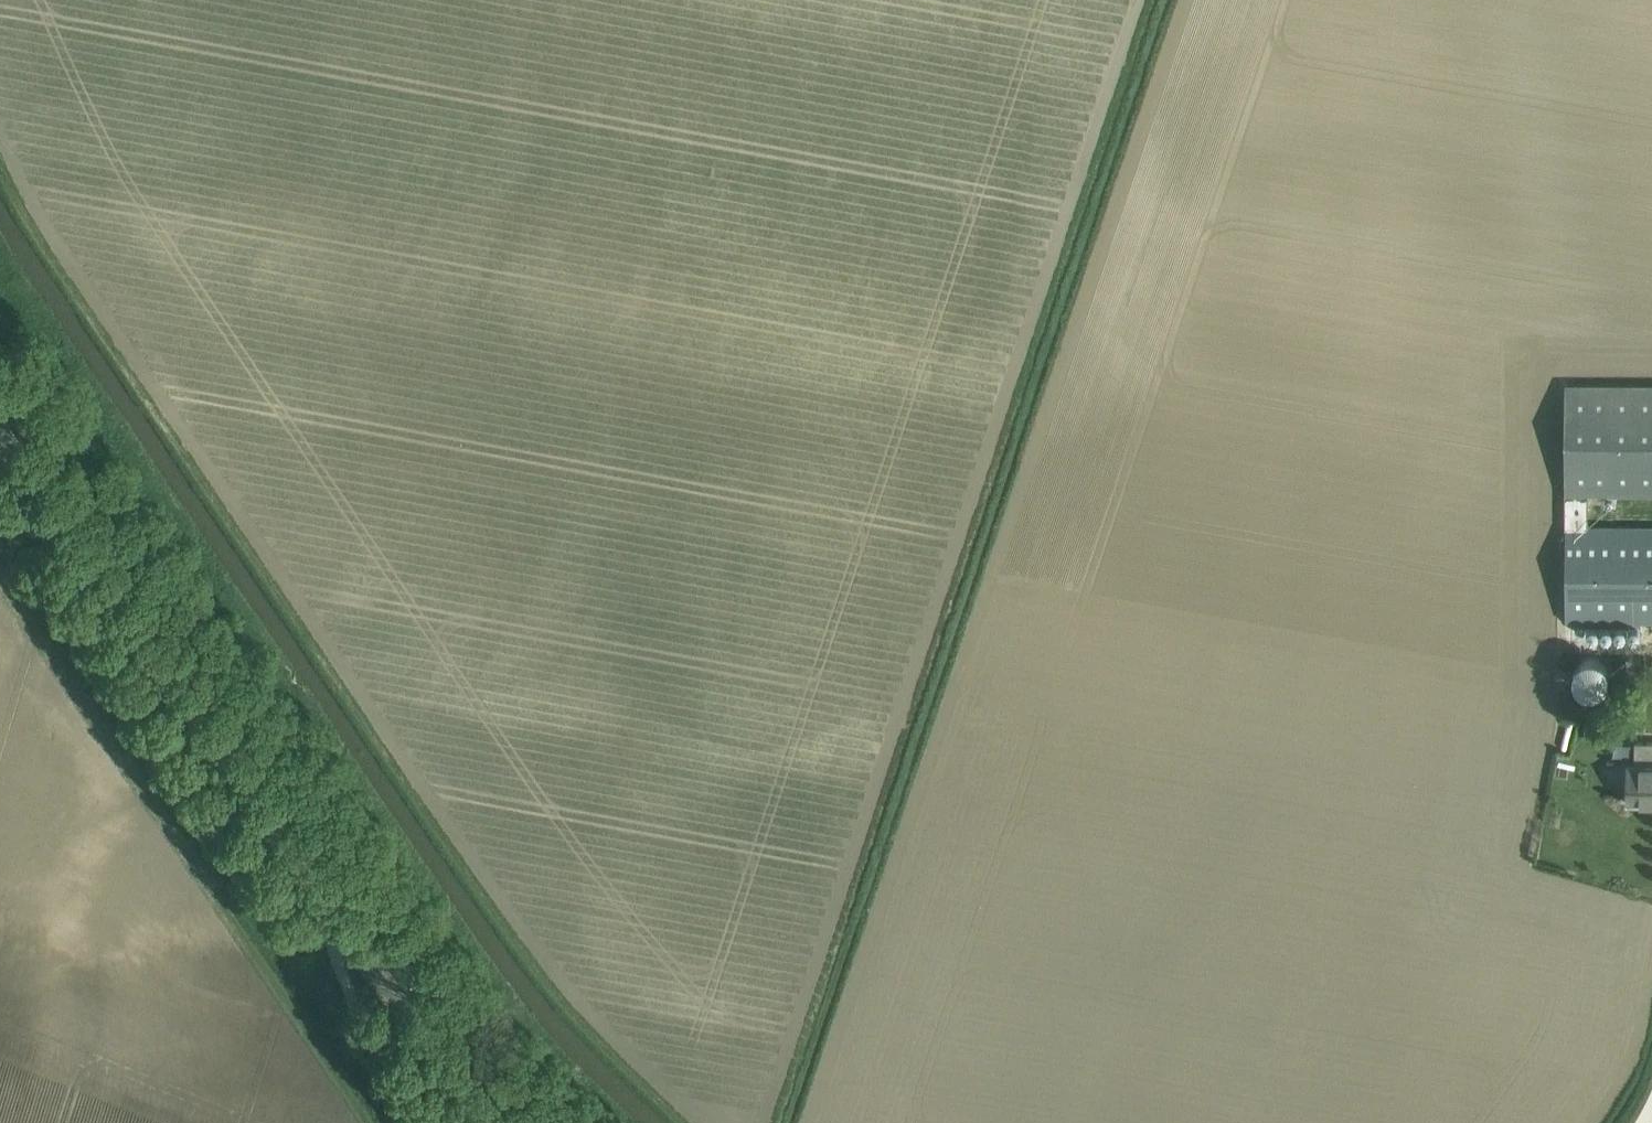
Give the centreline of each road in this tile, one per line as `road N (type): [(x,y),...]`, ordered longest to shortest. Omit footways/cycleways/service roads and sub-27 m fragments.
road 1 (unclassified): [(302,886),(0,440)]
road 2 (unclassified): [(487,1122),(302,886)]
road 3 (unclassified): [(420,1122),(302,886)]

